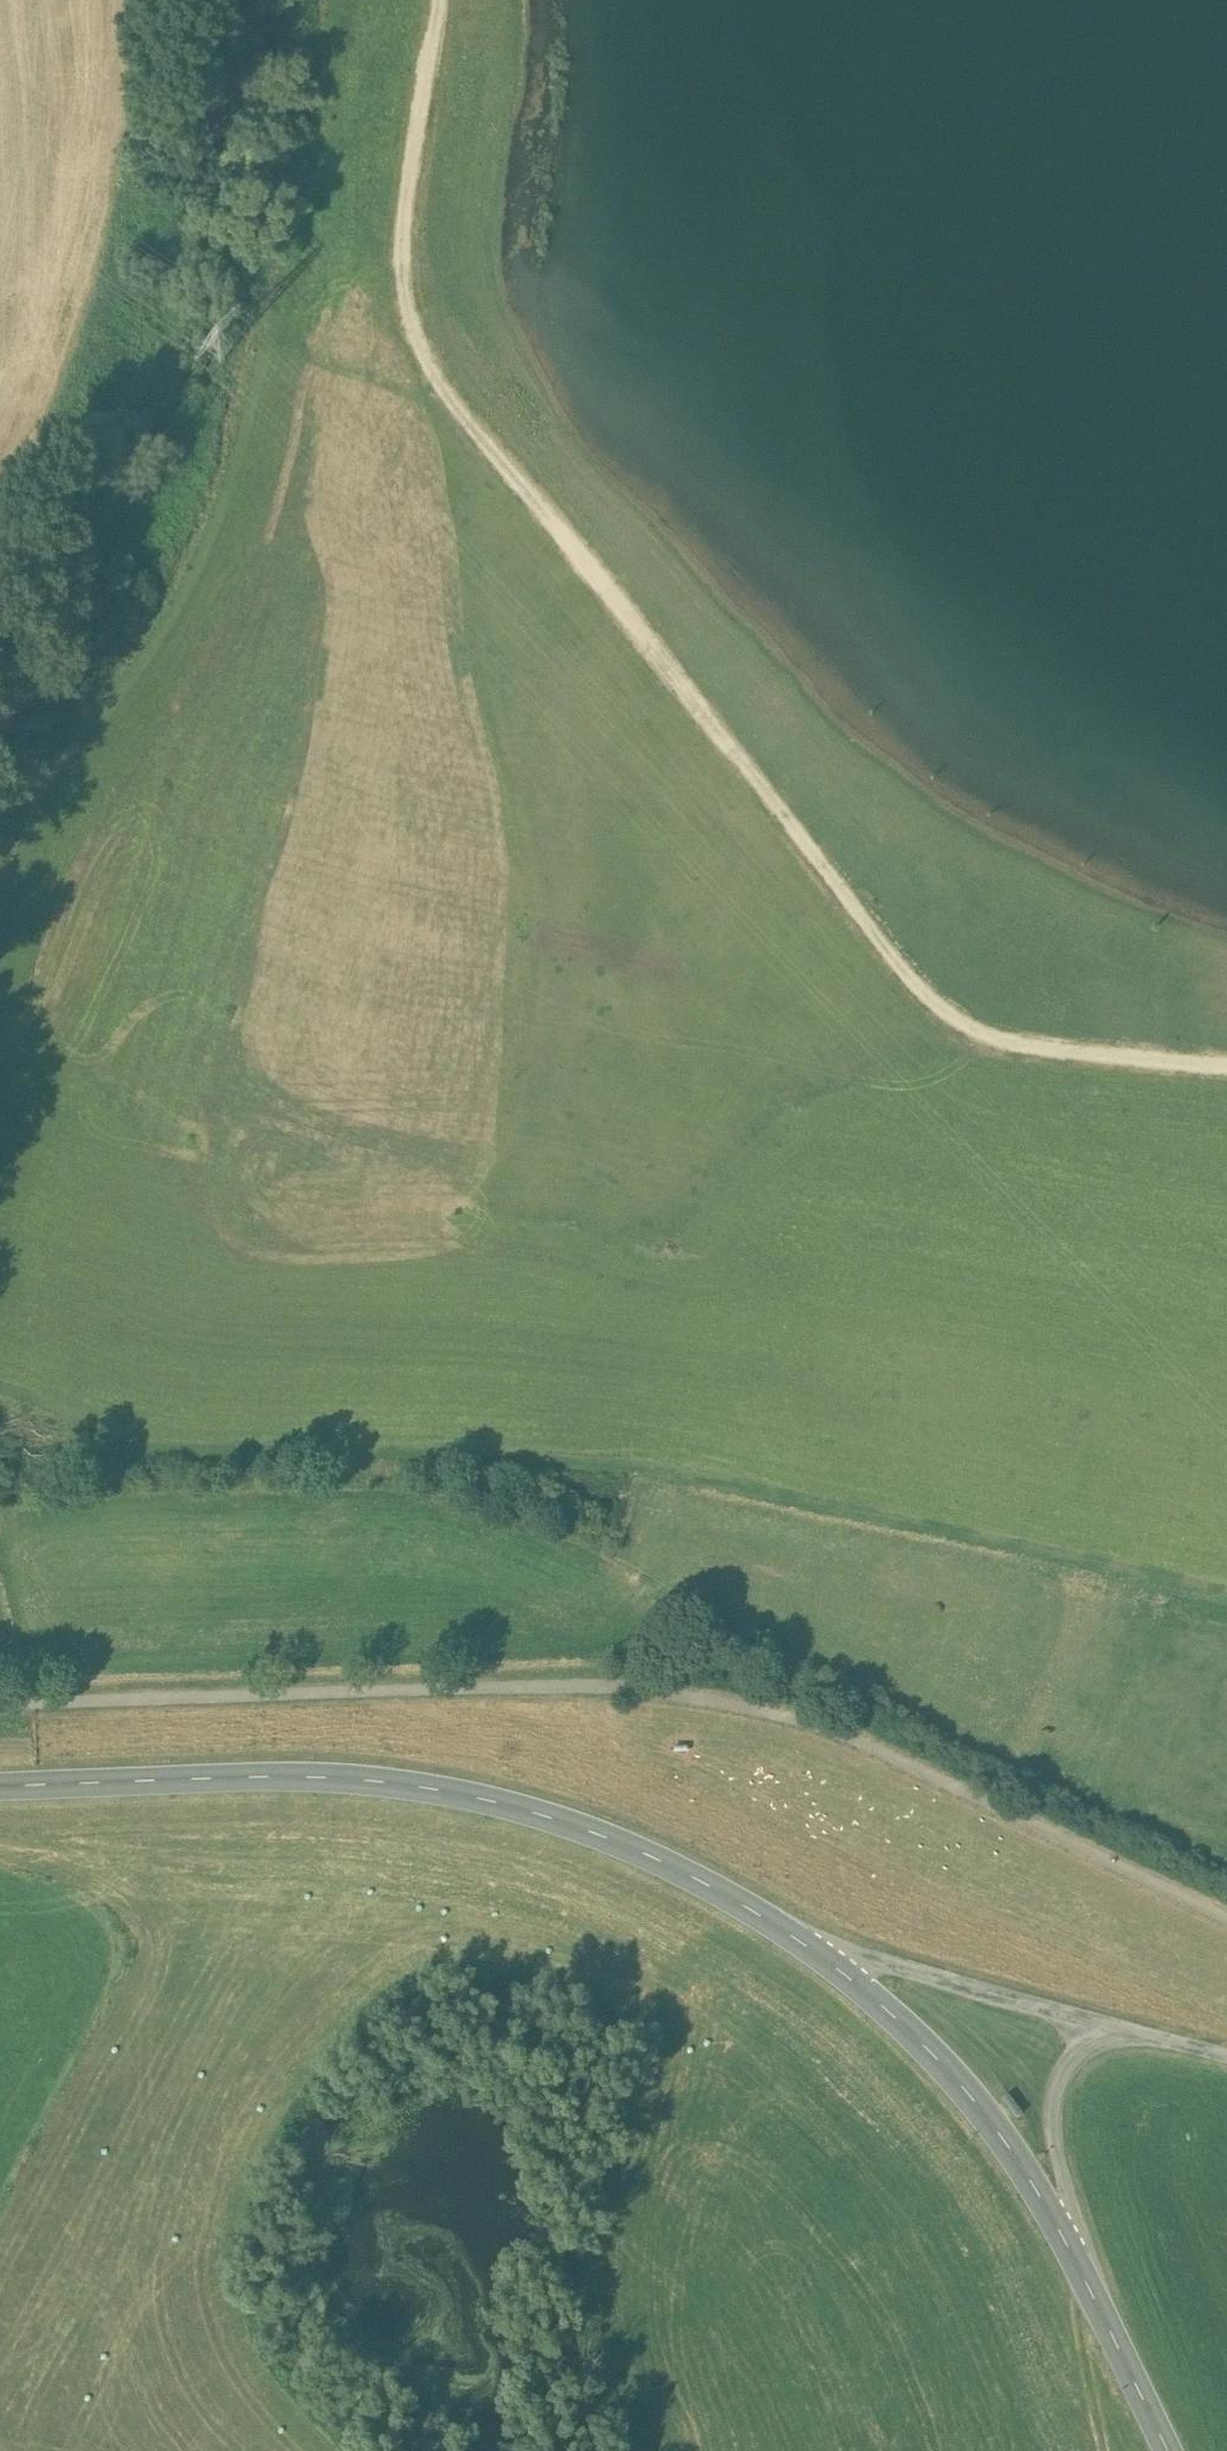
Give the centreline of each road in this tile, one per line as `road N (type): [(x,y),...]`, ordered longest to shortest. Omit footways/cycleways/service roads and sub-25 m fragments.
road 1 (track): [(1226,1588),(651,1465),(173,1453),(0,1433)]
road 2 (track): [(0,919),(26,809),(200,525),(265,297),(319,0)]
road 3 (tertiary): [(809,1943),(617,1843),(464,1797),(293,1778),(0,1788)]
road 4 (tertiary): [(1088,2277),(978,2111),(896,2016),(809,1943)]
road 5 (unclassified): [(809,1943),(1172,2032)]
road 6 (unclassified): [(1088,2277),(1048,2092),(1090,2042),(1131,2031),(1172,2032)]
road 7 (tertiary): [(1172,2450),(1088,2277)]

